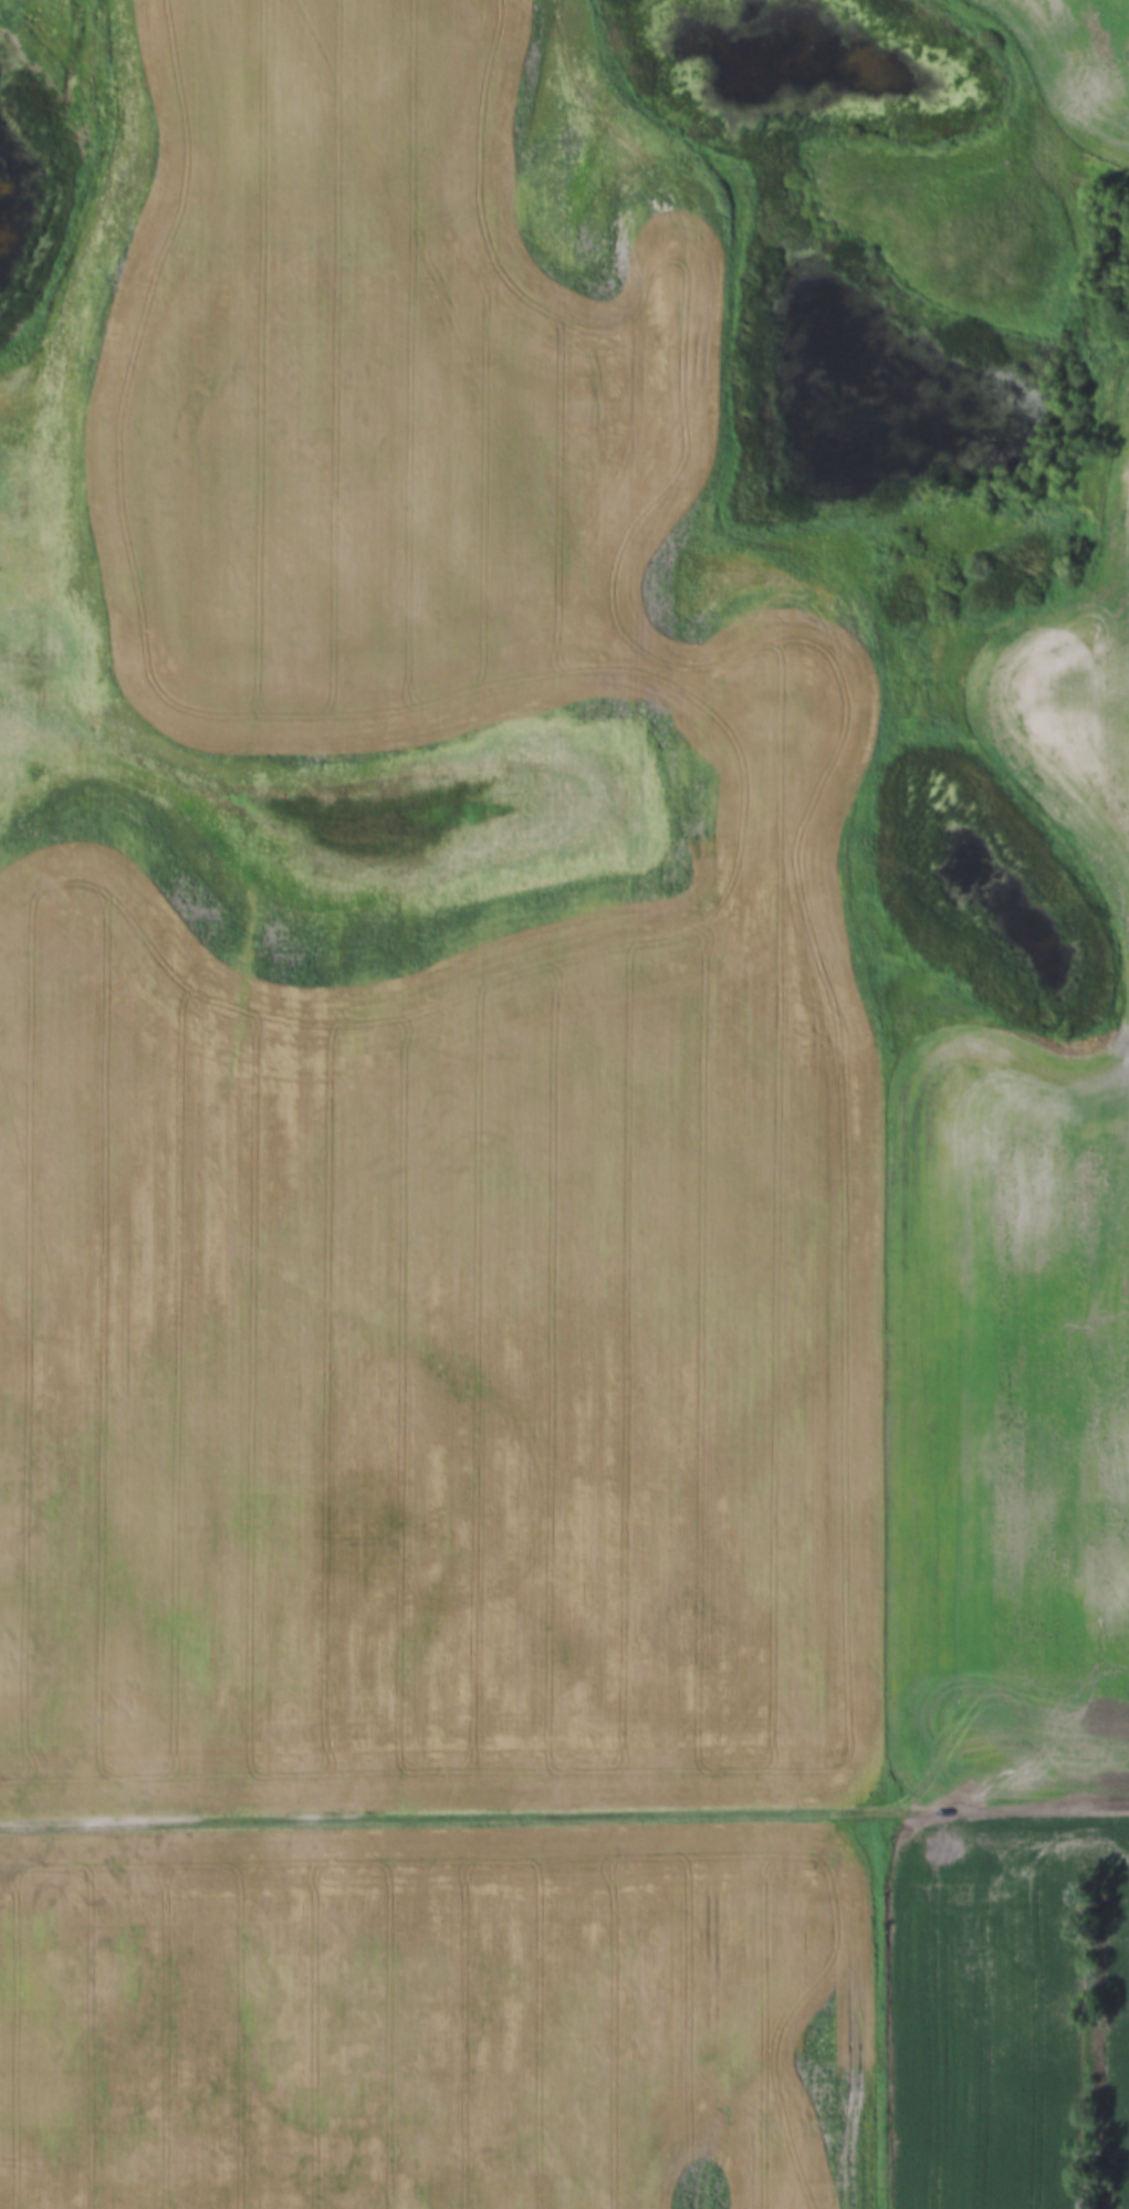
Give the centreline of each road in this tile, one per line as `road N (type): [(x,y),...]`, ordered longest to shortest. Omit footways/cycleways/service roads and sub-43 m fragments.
road 1 (track): [(0,1822),(868,1813),(1128,1799)]

